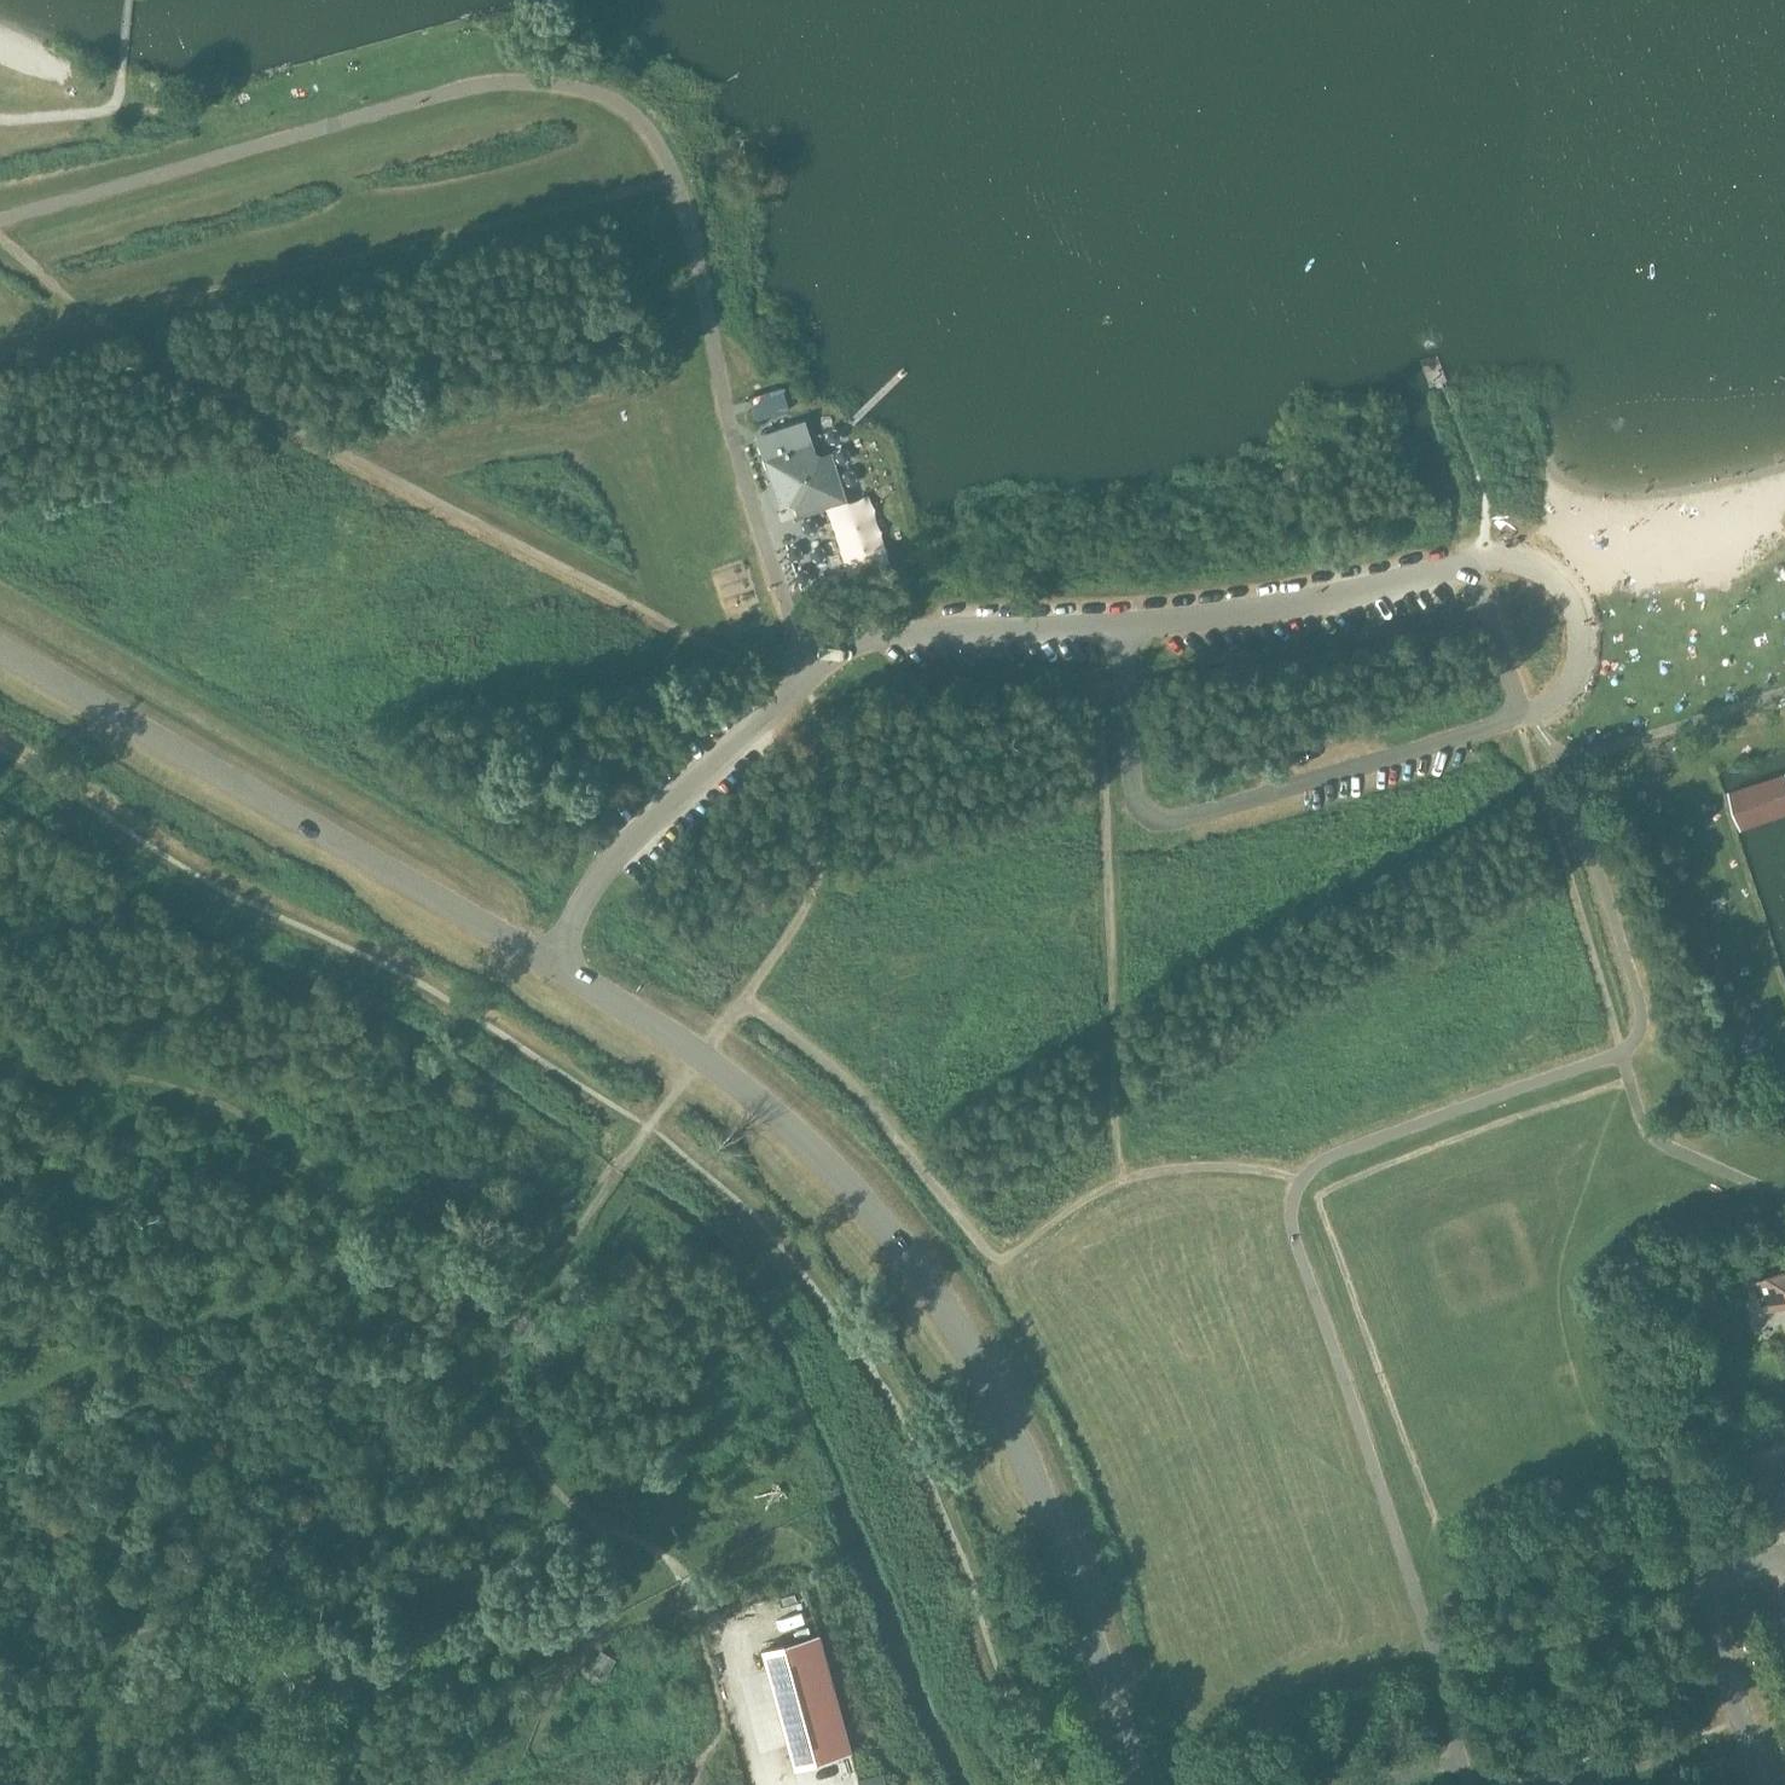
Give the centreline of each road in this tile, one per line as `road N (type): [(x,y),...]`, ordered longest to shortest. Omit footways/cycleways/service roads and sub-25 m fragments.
road 1 (unclassified): [(1139,1784),(1021,1446),(945,1306),(848,1183),(799,1135),(639,1016),(0,653)]

